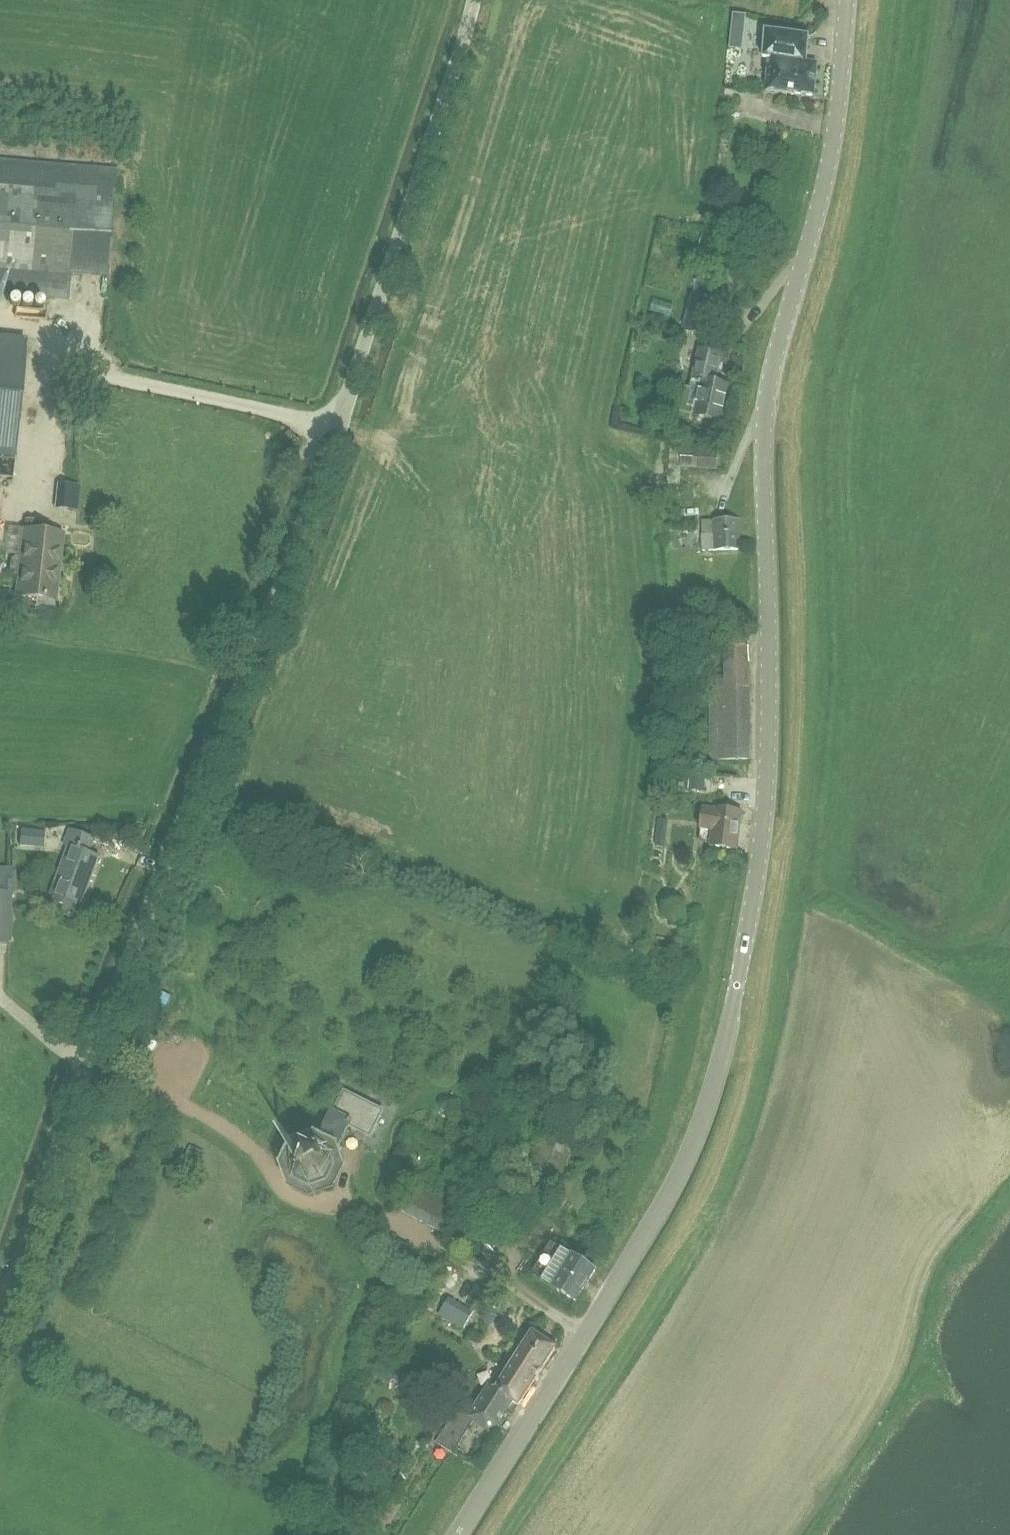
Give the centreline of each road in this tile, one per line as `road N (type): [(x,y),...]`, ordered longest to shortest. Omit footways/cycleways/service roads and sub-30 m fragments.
road 1 (tertiary): [(451,1534),(644,1231),(728,1022),(755,873),(766,746),(768,384),(833,125),(843,0)]
road 2 (unclassified): [(3,1300),(331,440),(473,0)]

